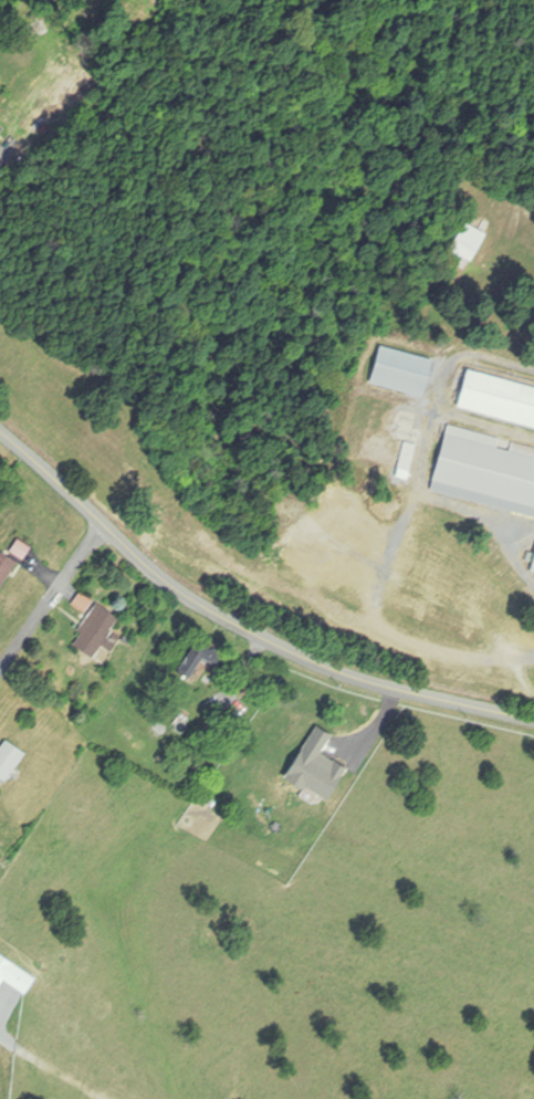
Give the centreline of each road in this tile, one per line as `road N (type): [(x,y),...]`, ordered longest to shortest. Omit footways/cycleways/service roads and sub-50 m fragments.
road 1 (tertiary): [(533,720),(352,680),(188,598),(0,429)]
road 2 (residential): [(0,673),(104,525)]

